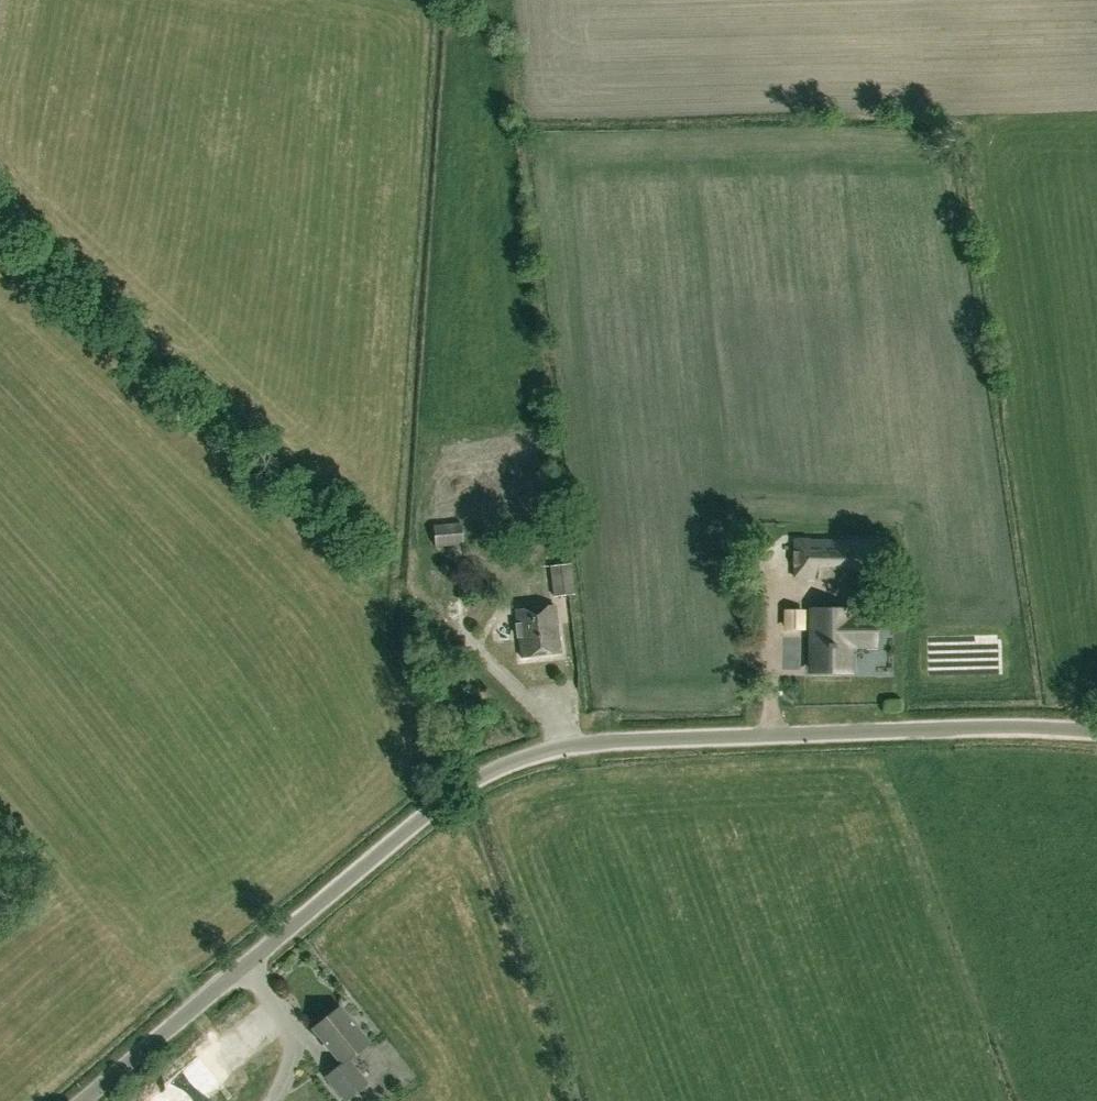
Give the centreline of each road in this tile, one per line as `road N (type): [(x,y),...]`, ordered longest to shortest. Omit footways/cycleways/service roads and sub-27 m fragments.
road 1 (unclassified): [(83,1100),(422,818),(519,759),(624,740),(1003,727),(1096,732)]

